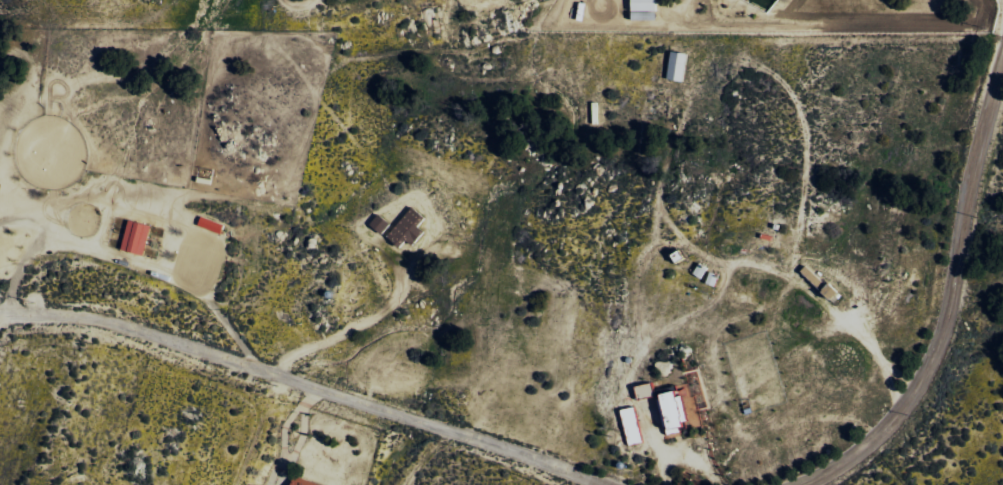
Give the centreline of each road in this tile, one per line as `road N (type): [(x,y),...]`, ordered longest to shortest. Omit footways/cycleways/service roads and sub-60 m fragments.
road 1 (residential): [(613,484),(91,317),(0,312)]
road 2 (residential): [(1002,57),(975,116),(958,186),(931,403),(888,446),(716,484)]

